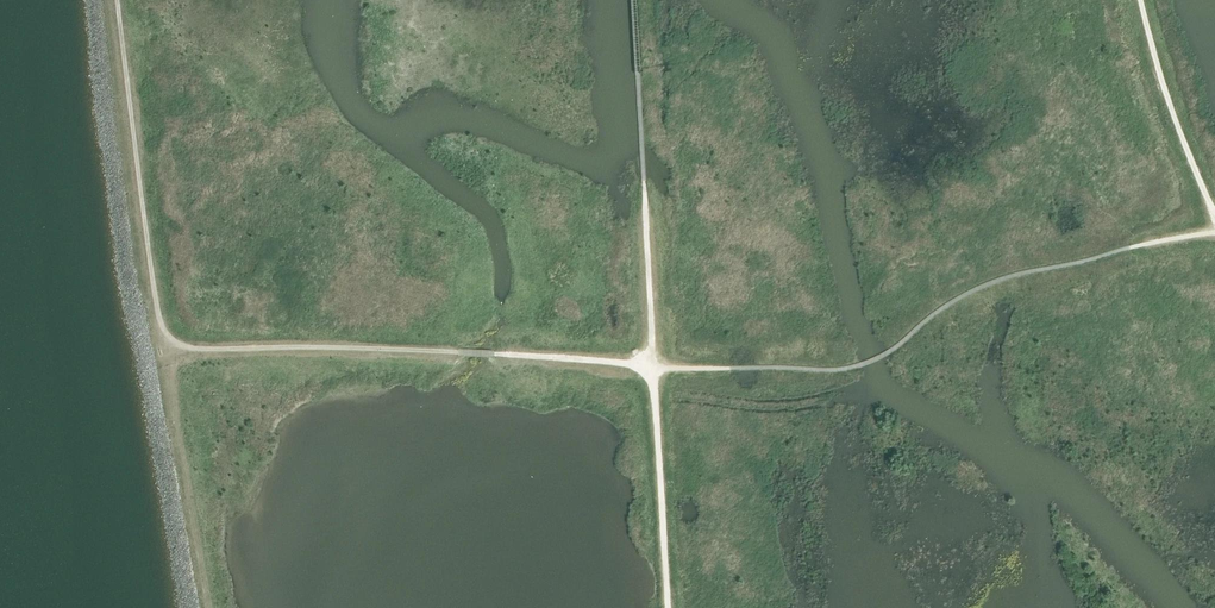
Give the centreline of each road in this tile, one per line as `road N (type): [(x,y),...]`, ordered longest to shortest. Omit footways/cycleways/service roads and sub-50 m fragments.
road 1 (track): [(654,367),(855,369),(1004,281),(1214,234)]
road 2 (track): [(654,367),(320,350),(196,352),(162,331)]
road 3 (track): [(118,0),(162,331)]
road 4 (track): [(211,607),(162,331)]
road 5 (track): [(670,607),(654,367)]
road 6 (track): [(1214,214),(1179,129),(1141,0)]
road 7 (track): [(644,183),(654,367)]

